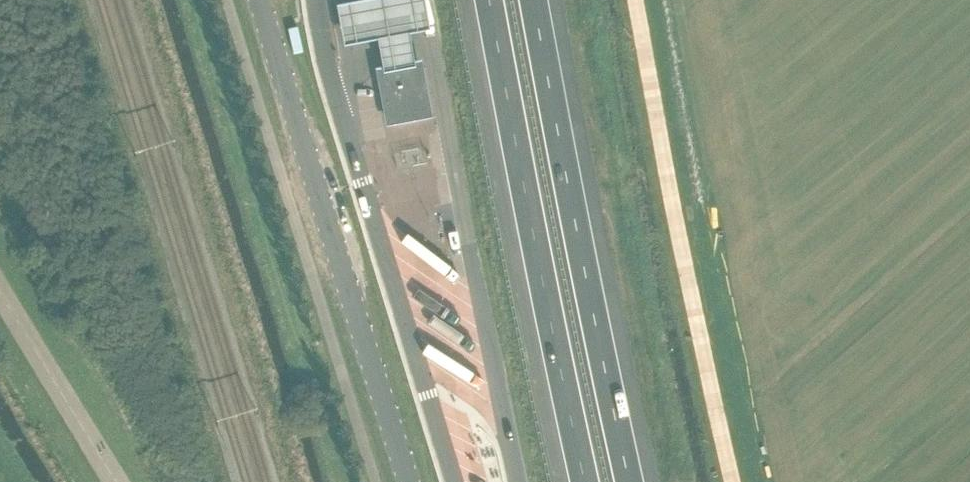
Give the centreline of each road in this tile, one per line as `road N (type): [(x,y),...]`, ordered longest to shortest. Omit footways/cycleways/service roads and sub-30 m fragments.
road 1 (tertiary): [(407,481),(258,0)]
road 2 (motorway): [(486,0),(582,481)]
road 3 (motorway): [(631,481),(538,0)]
road 4 (unclassified): [(117,481),(0,290)]

